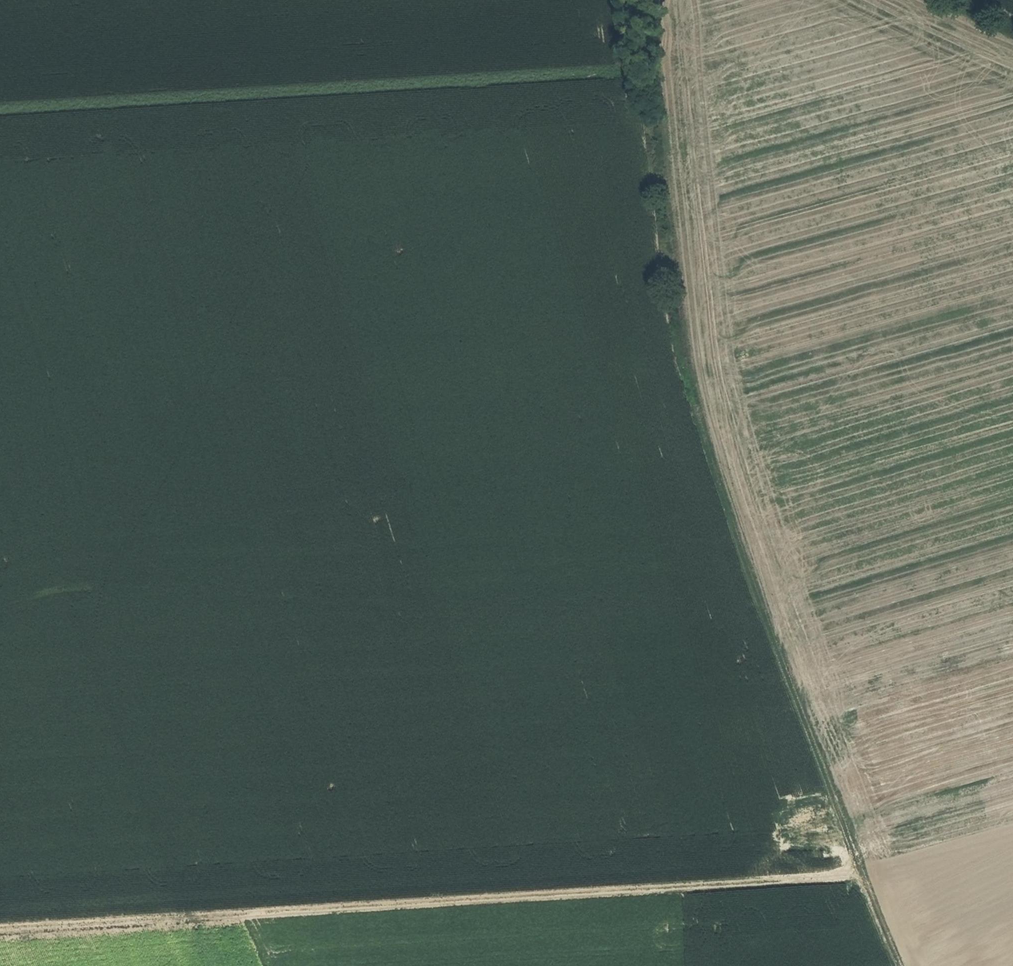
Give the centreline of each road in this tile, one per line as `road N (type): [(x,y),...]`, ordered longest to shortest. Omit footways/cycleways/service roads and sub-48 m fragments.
road 1 (track): [(896,965),(730,501)]

